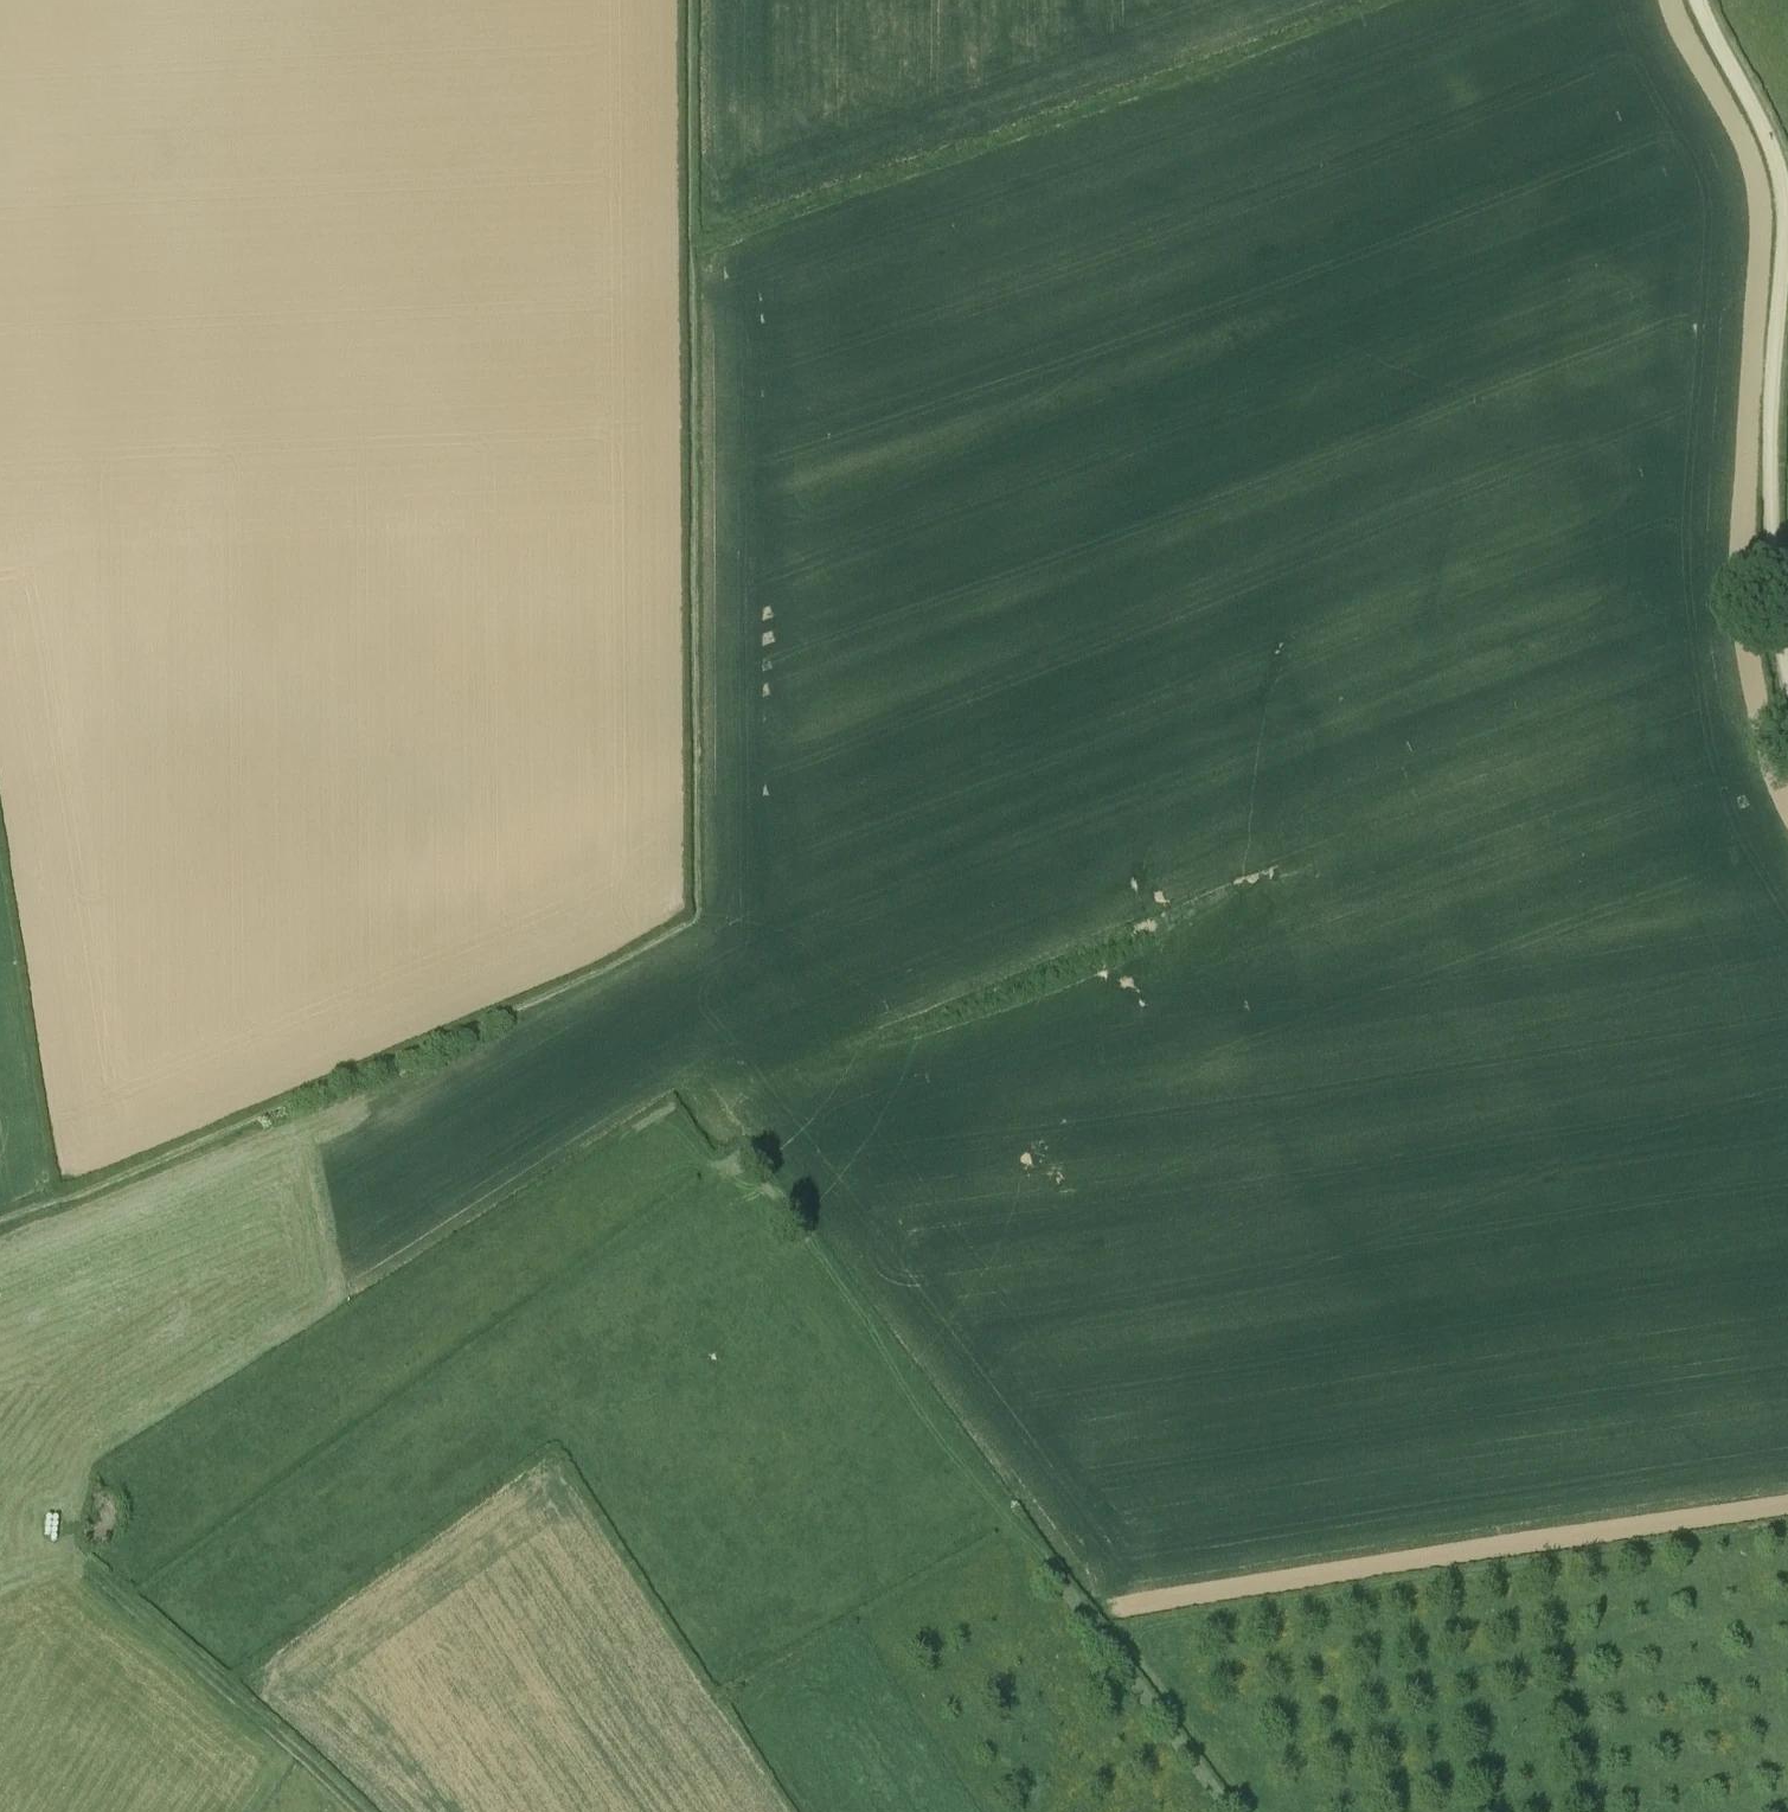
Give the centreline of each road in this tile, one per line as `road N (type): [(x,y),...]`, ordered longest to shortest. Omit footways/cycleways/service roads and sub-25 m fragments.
road 1 (unclassified): [(1787,680),(1772,568),(1770,440),(1786,196),(1771,142),(1698,0)]
road 2 (track): [(360,1811),(86,1562)]

